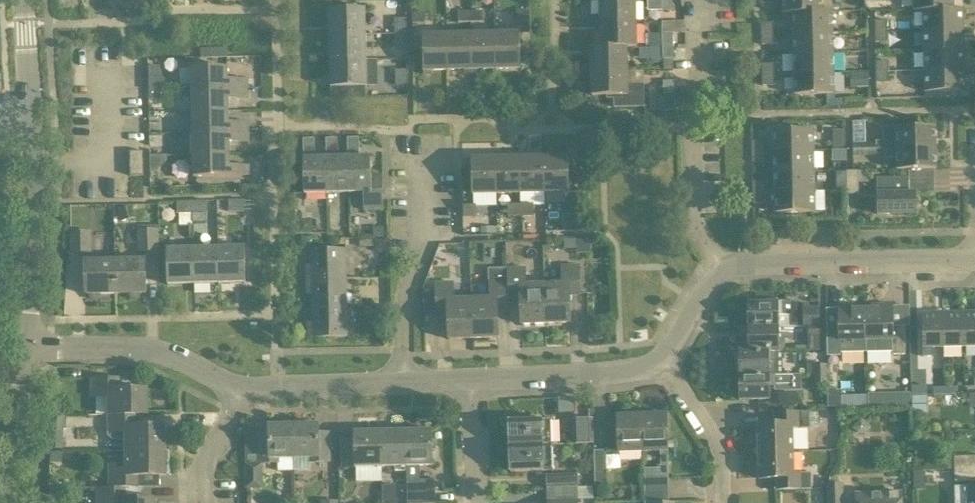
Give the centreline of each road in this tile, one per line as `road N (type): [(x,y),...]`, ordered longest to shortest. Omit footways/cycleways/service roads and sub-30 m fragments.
road 1 (residential): [(277,386),(275,0)]
road 2 (residential): [(662,358),(722,268),(974,262)]
road 3 (residential): [(25,346),(33,220),(24,0)]
road 4 (residential): [(402,382),(400,313),(421,253),(422,164)]
road 5 (residential): [(237,386),(178,357),(132,346),(25,346)]
road 6 (residential): [(469,380),(609,375),(644,370),(662,358)]
road 7 (residential): [(723,502),(722,458),(662,358)]
road 8 (residential): [(13,502),(25,346)]
road 9 (residential): [(277,386),(402,382)]
road 10 (residential): [(205,502),(204,469),(237,386)]
road 11 (residential): [(478,502),(469,380)]

